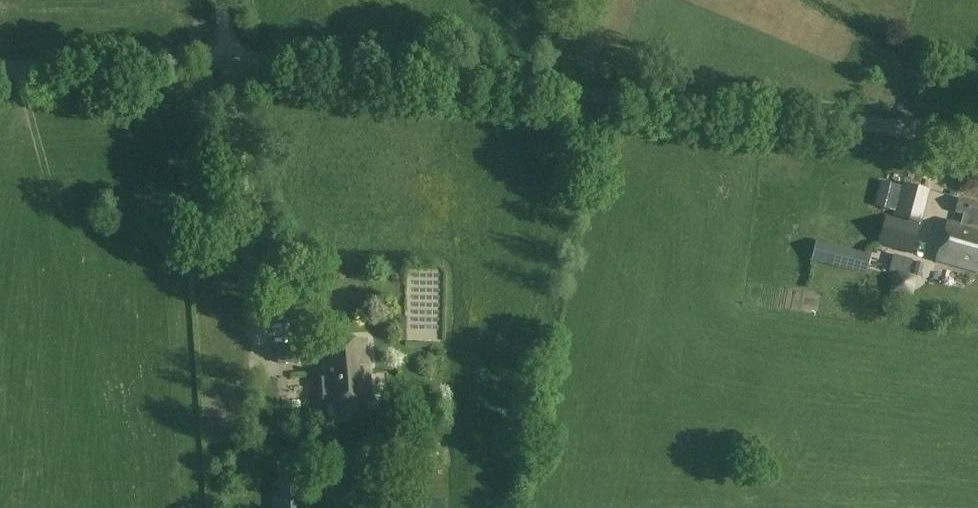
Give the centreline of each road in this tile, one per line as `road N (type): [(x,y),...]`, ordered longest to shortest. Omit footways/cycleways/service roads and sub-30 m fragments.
road 1 (unclassified): [(977,138),(227,58)]
road 2 (unclassified): [(0,71),(227,58)]

